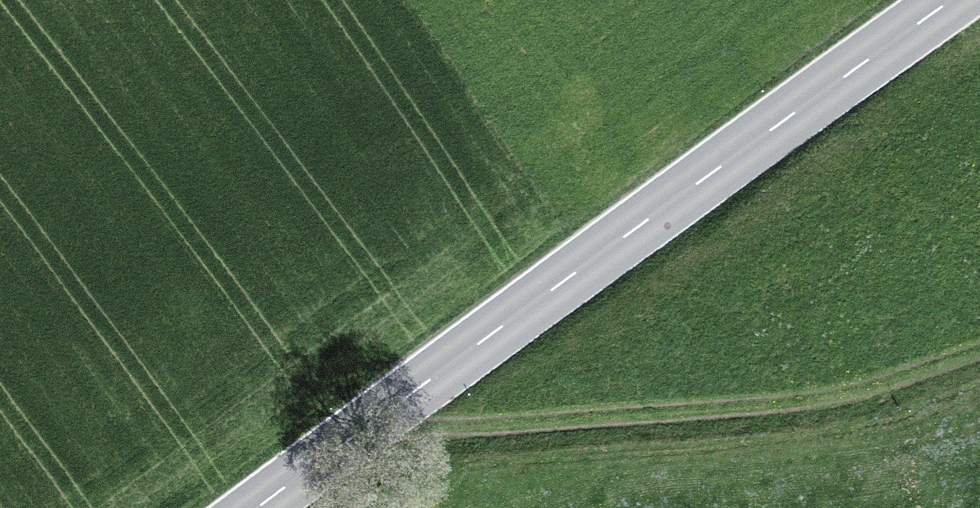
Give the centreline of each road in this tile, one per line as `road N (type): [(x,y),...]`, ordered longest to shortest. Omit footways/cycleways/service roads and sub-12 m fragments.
road 1 (secondary): [(257,507),(953,0)]
road 2 (track): [(979,349),(802,401),(462,426),(382,414)]

